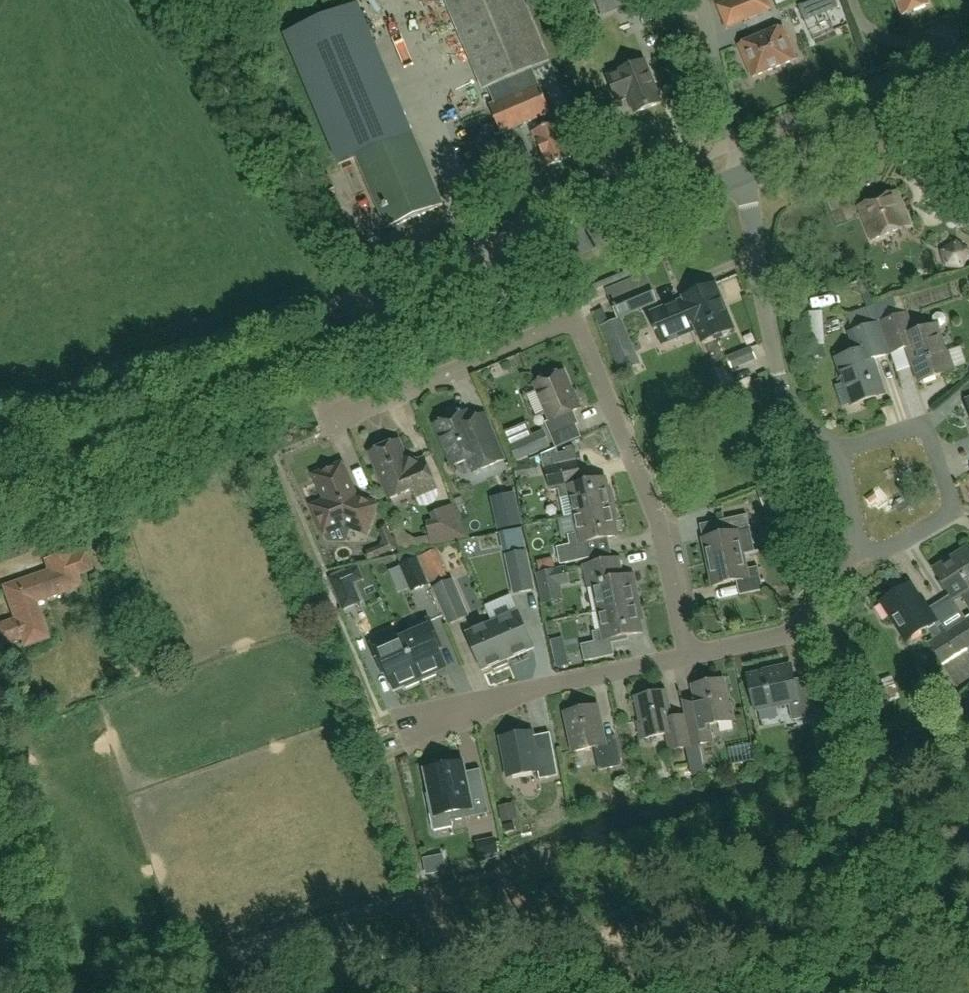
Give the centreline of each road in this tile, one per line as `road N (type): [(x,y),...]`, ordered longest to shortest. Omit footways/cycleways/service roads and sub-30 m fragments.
road 1 (tertiary): [(0,486),(743,176)]
road 2 (residential): [(686,657),(668,552),(632,446),(574,320),(337,425)]
road 3 (track): [(904,992),(824,595)]
road 4 (residential): [(840,449),(789,408),(743,176)]
road 5 (residential): [(399,730),(554,683),(686,657)]
road 6 (residential): [(840,449),(924,422),(952,496),(945,519),(888,551),(861,544)]
road 7 (tertiary): [(743,176),(968,82)]
road 8 (residential): [(686,657),(783,635),(861,544)]

